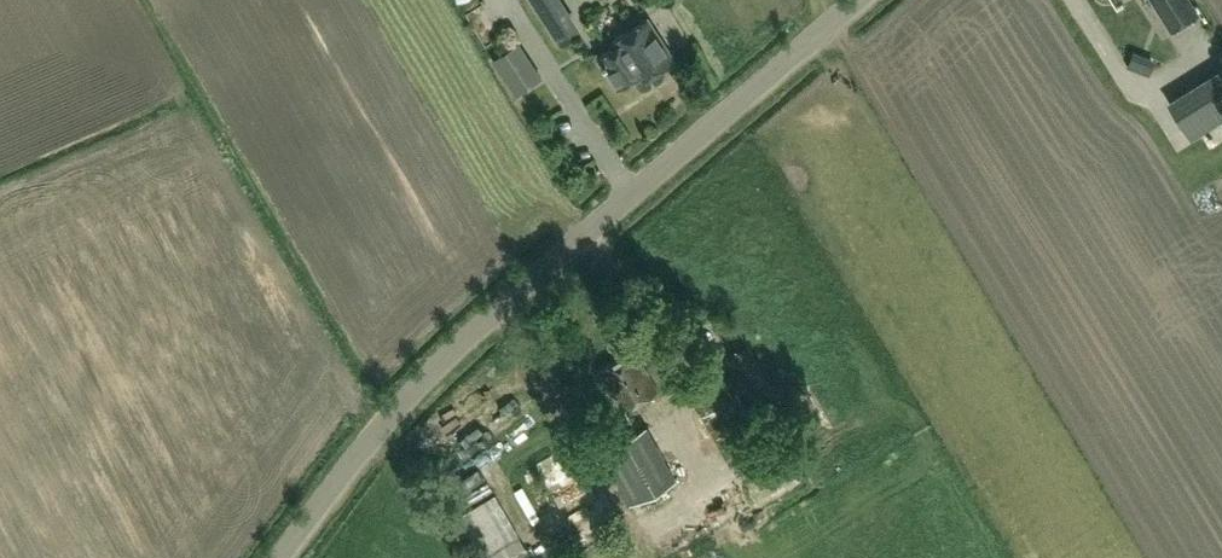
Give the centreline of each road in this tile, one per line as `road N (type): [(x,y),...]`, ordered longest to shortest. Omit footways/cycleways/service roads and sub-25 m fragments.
road 1 (unclassified): [(280,557),(400,403),(628,184),(855,0)]

